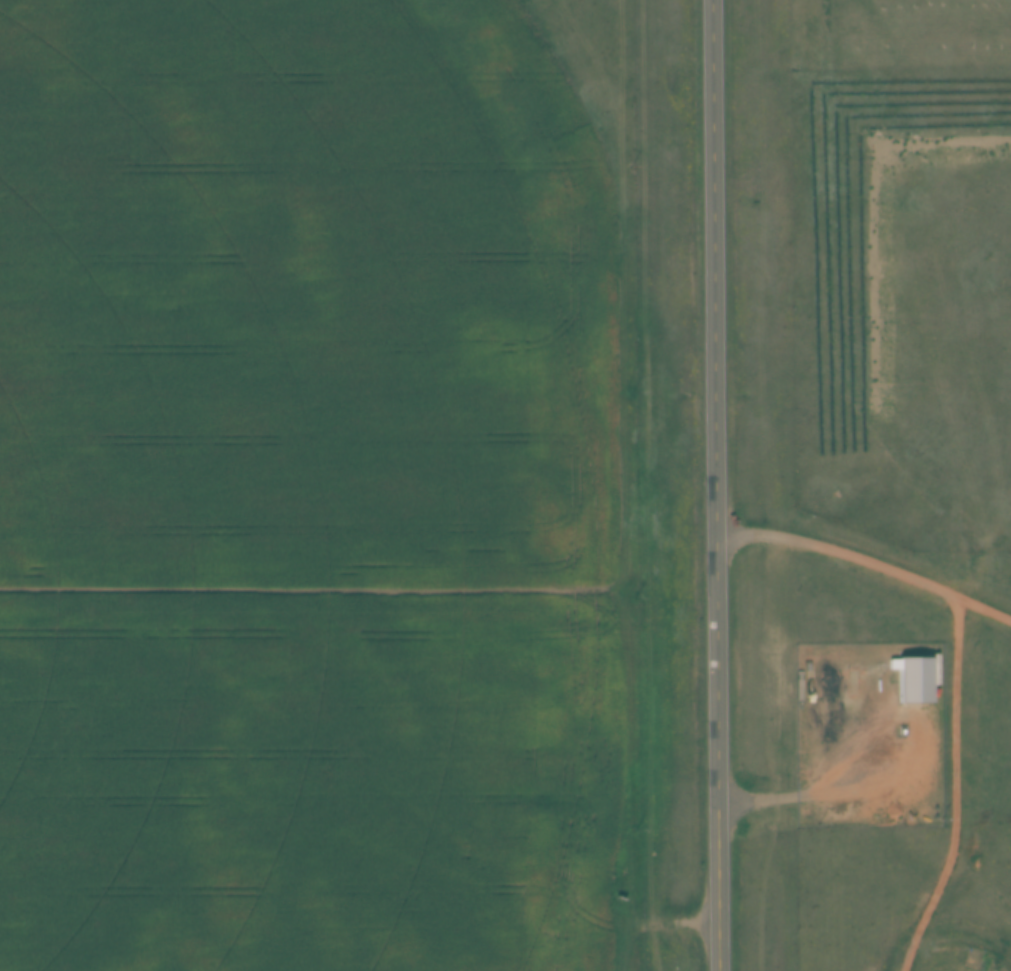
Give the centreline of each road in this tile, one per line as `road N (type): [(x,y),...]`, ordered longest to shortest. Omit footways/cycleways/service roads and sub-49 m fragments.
road 1 (primary): [(718,970),(709,0)]

